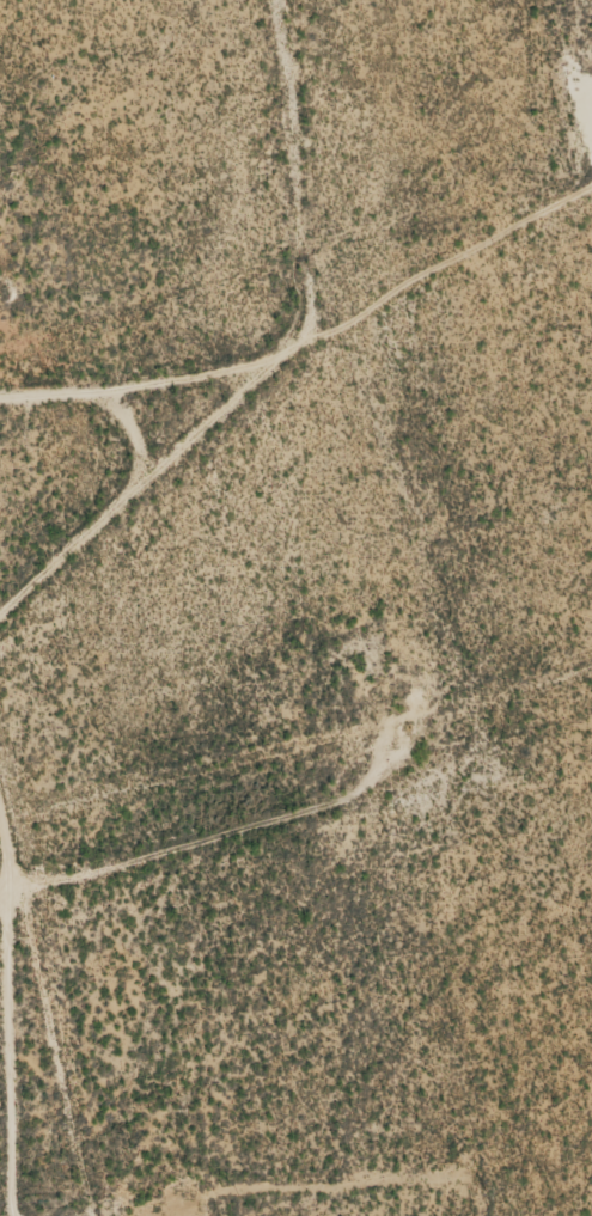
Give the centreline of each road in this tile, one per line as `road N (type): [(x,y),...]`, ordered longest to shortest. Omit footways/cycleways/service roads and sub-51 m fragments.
road 1 (track): [(125,1215),(42,894),(8,661),(42,605),(283,385)]
road 2 (track): [(297,0),(331,234),(322,323),(283,385),(0,390)]
road 3 (track): [(0,907),(413,745)]

